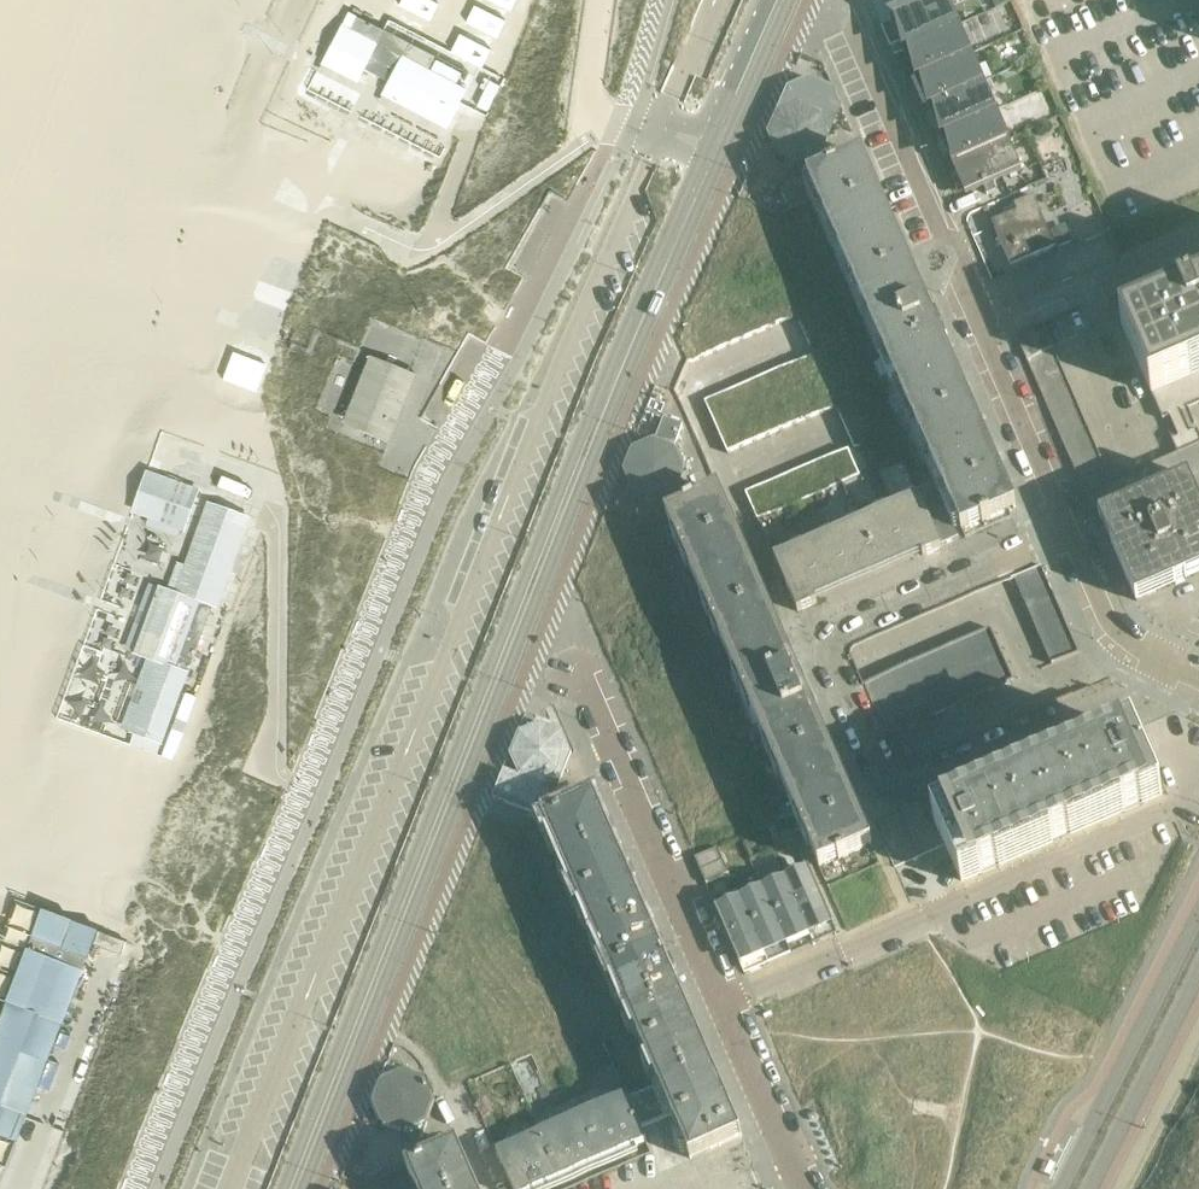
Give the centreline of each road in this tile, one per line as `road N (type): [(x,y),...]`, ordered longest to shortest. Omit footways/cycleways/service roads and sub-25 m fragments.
road 1 (secondary): [(293,1188),(404,895),(780,0)]
road 2 (residential): [(1198,681),(1137,648),(1107,620),(854,36)]
road 3 (residential): [(808,1188),(570,666)]
road 4 (secondary): [(1198,910),(1059,1188)]
road 5 (secondary): [(1090,1188),(1198,972)]

